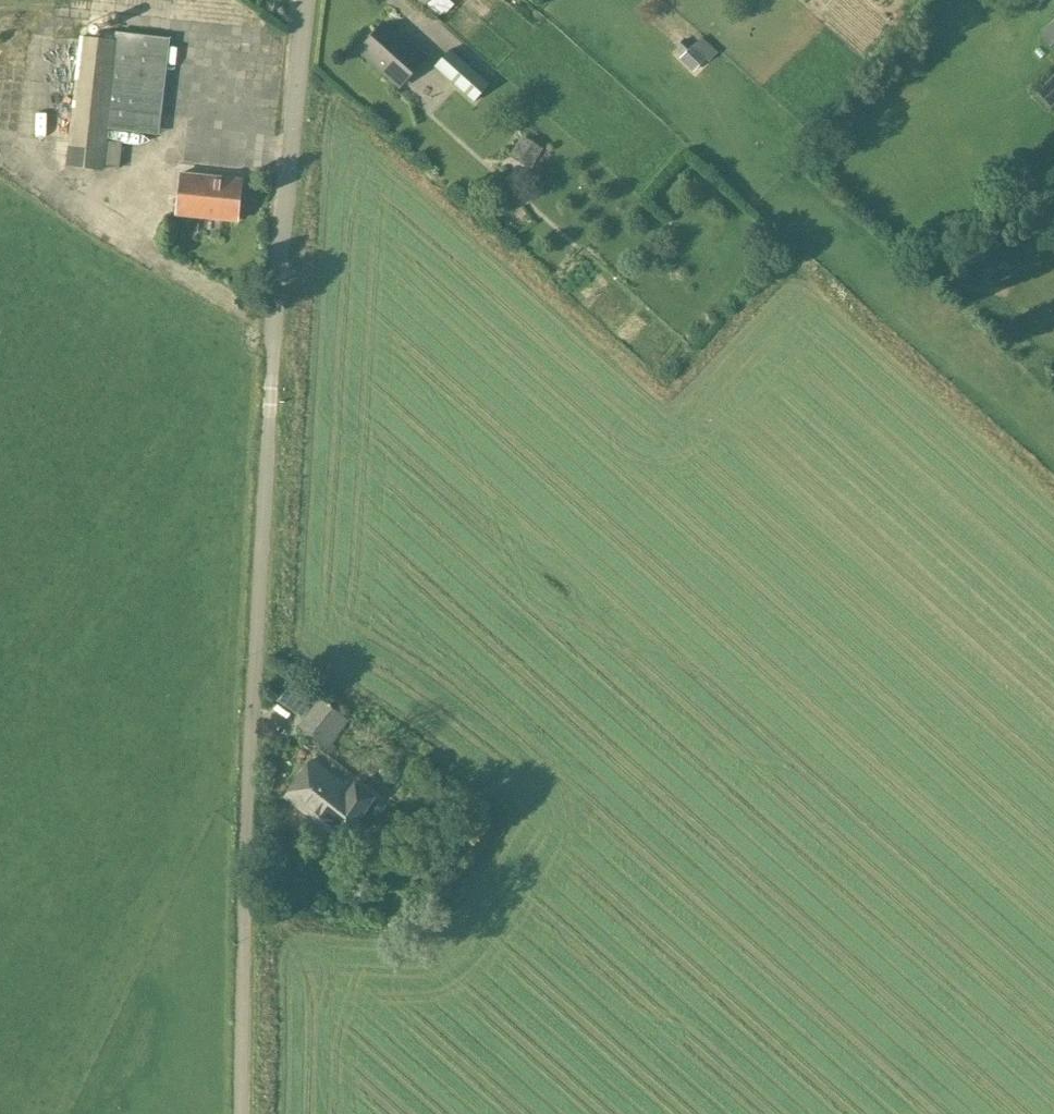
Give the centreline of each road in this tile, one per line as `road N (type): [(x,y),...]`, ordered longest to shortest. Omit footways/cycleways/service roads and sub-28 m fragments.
road 1 (unclassified): [(241,1113),(277,370)]
road 2 (residential): [(277,370),(308,0)]

